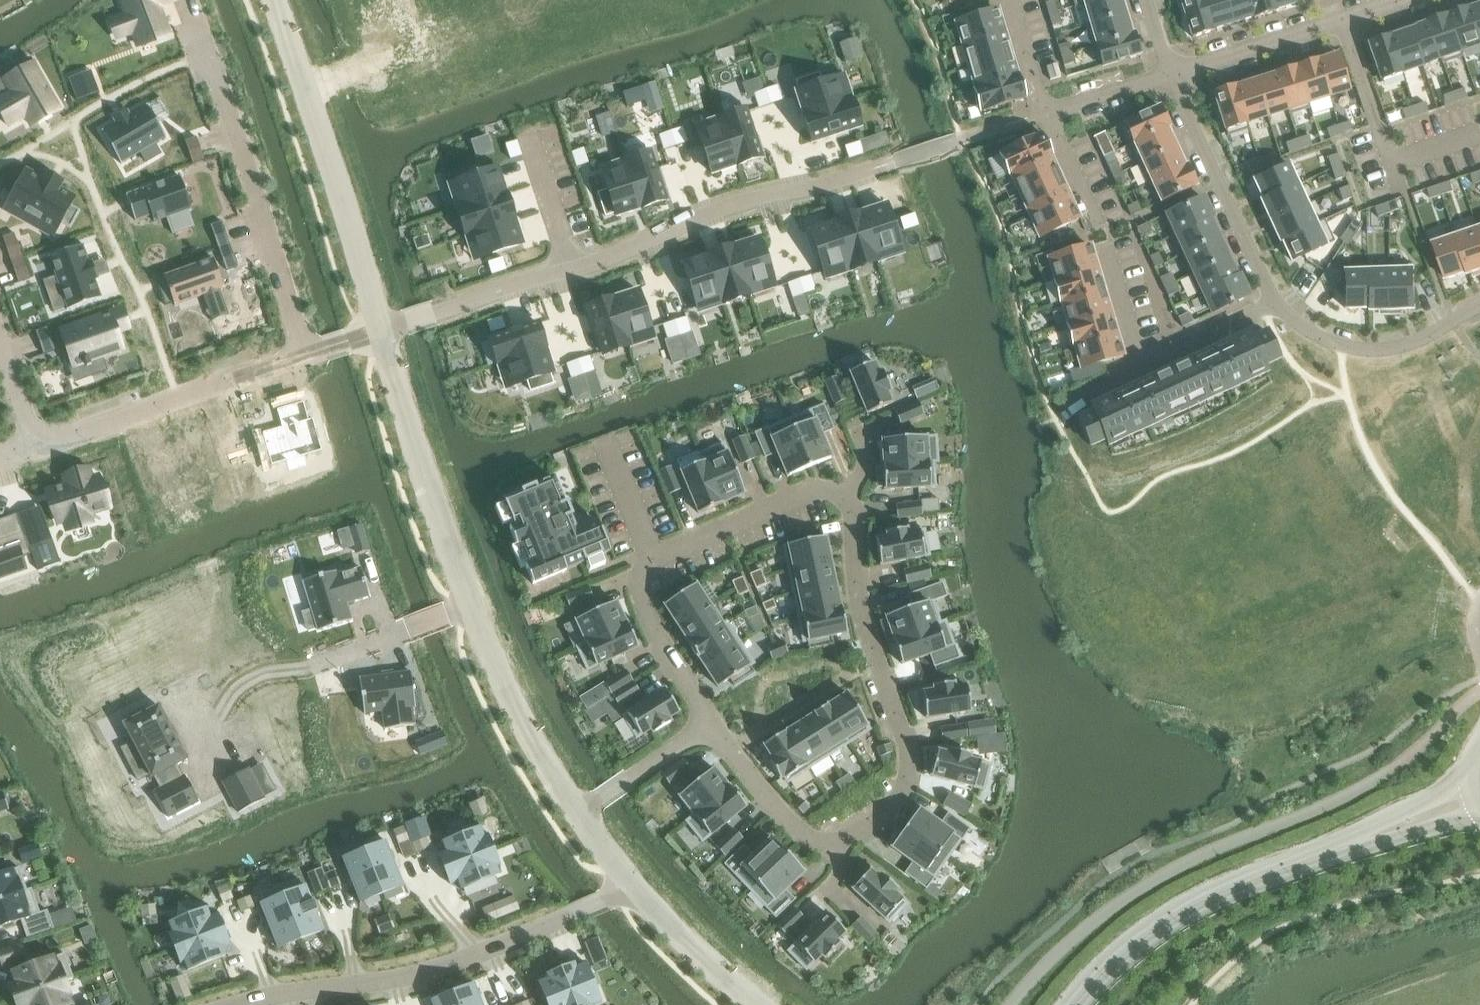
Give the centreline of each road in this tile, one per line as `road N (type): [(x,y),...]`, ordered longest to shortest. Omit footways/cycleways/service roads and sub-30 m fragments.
road 1 (residential): [(847,490),(858,599),(910,766),(902,798),(840,843),(814,840),(712,726)]
road 2 (residential): [(378,333),(731,205),(895,163)]
road 3 (residential): [(235,1004),(467,959),(631,885)]
road 4 (residential): [(193,21),(306,357)]
road 5 (residential): [(270,0),(378,333)]
road 6 (tertiary): [(1073,1004),(1173,916),(1355,842)]
road 7 (residential): [(472,610),(200,725)]
road 8 (residential): [(378,333),(472,610)]
road 9 (residential): [(33,446),(306,357)]
road 10 (residential): [(1106,255),(1140,369),(1278,304)]
road 11 (residential): [(1278,304),(1171,75)]
road 12 (residential): [(1406,0),(1171,75)]
road 13 (residential): [(472,610),(499,678),(578,812)]
road 14 (residential): [(1479,304),(1410,344),(1361,349),(1312,334),(1278,304)]
road 15 (residential): [(650,557),(812,491),(847,490)]
road 16 (residential): [(712,726),(642,604),(639,579),(650,557)]
road 17 (residential): [(631,885),(757,1004)]
road 18 (residential): [(712,726),(578,812)]
road 19 (tertiary): [(1469,773),(1355,842)]
road 20 (residential): [(1171,75),(1044,113)]
road 21 (tertiary): [(1355,842),(1410,834),(1479,810)]
road 22 (residential): [(650,557),(605,445)]

